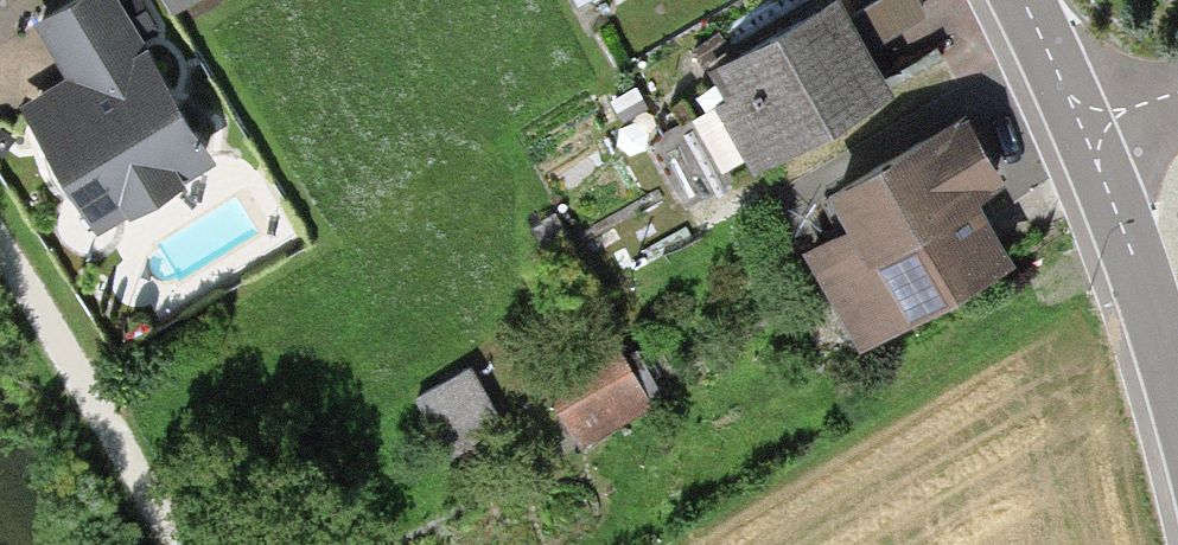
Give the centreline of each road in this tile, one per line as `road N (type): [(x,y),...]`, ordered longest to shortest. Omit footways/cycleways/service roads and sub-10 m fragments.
road 1 (track): [(170,544),(0,267)]
road 2 (unclassified): [(1077,120),(1177,391)]
road 3 (unclassified): [(1026,0),(1077,120)]

